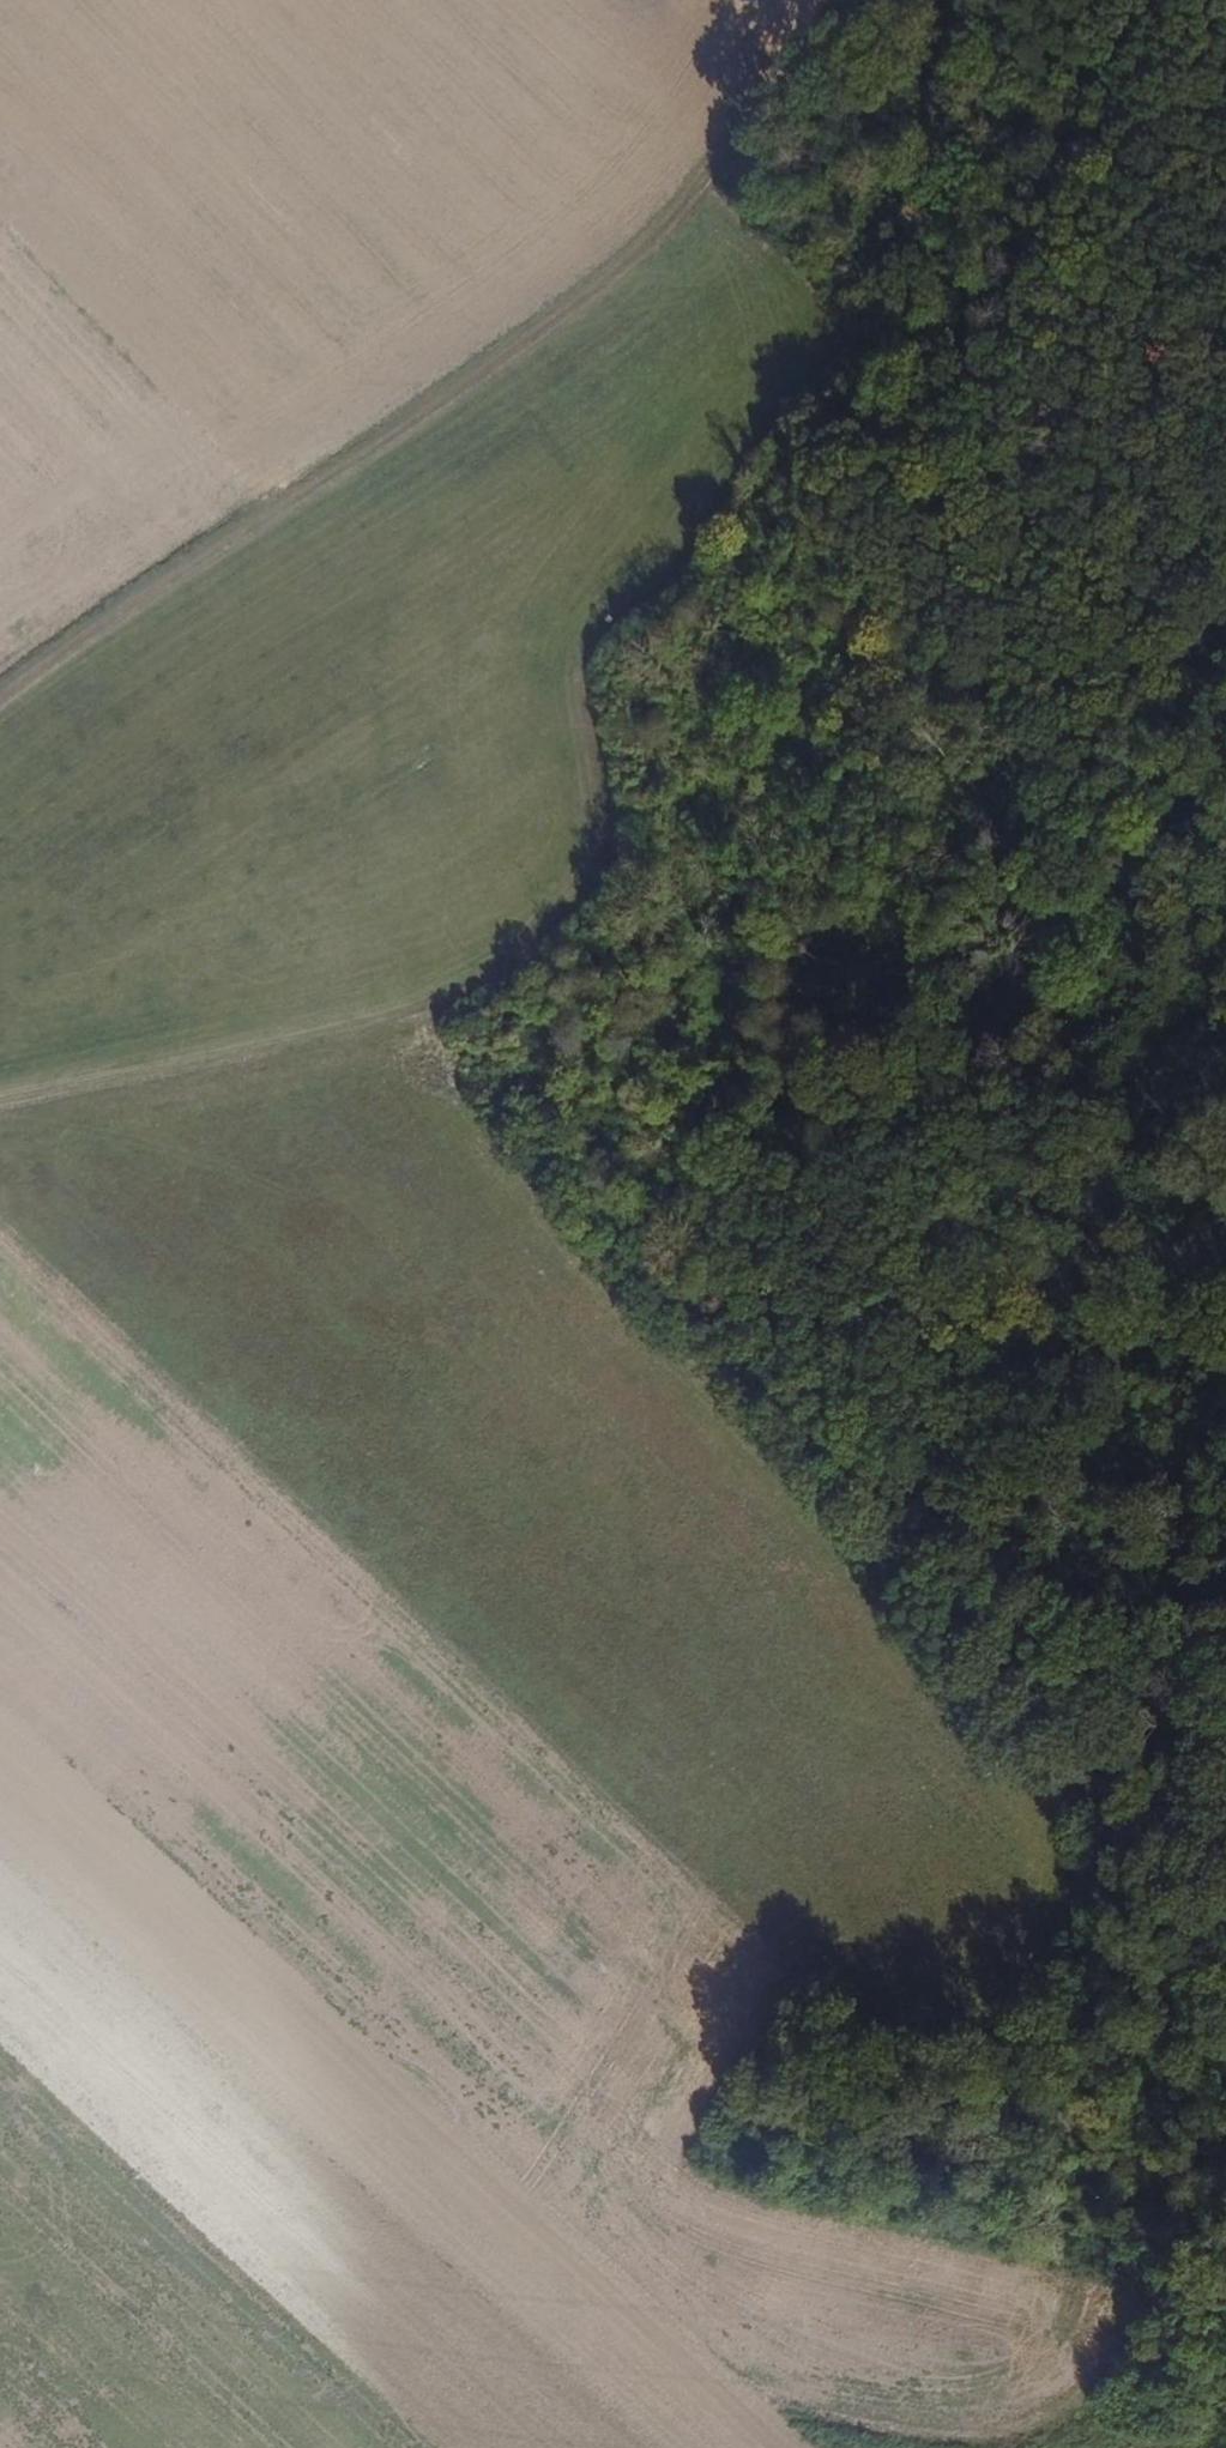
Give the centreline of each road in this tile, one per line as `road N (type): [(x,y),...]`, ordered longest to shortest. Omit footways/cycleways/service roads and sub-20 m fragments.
road 1 (track): [(0,693),(427,416),(624,275),(752,148),(878,0)]
road 2 (track): [(0,1115),(386,1038),(492,990),(642,863)]

